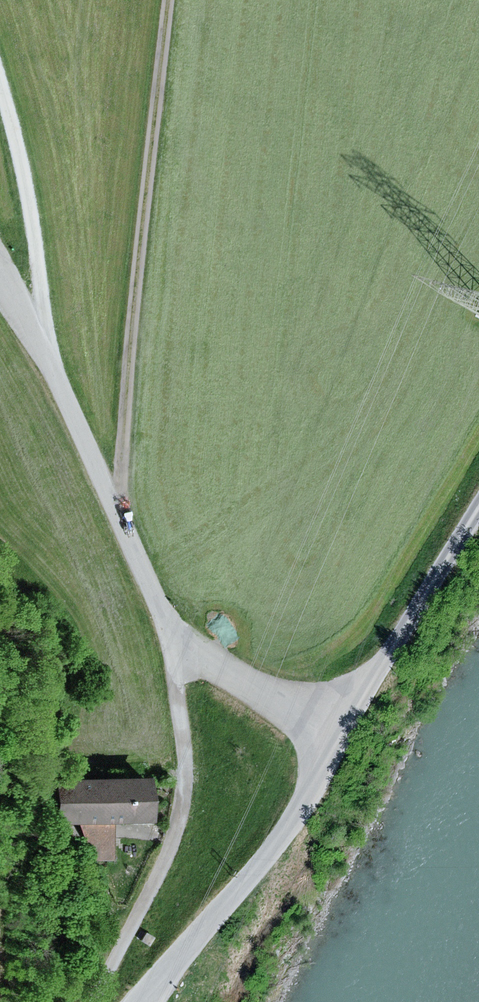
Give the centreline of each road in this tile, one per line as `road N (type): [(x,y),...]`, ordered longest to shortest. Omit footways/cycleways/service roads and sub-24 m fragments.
road 1 (track): [(344,730),(209,666),(169,627),(52,364),(0,272)]
road 2 (track): [(117,504),(168,0)]
road 3 (track): [(94,1001),(182,818),(188,767),(169,627)]
road 4 (track): [(52,364),(19,146),(0,86)]

